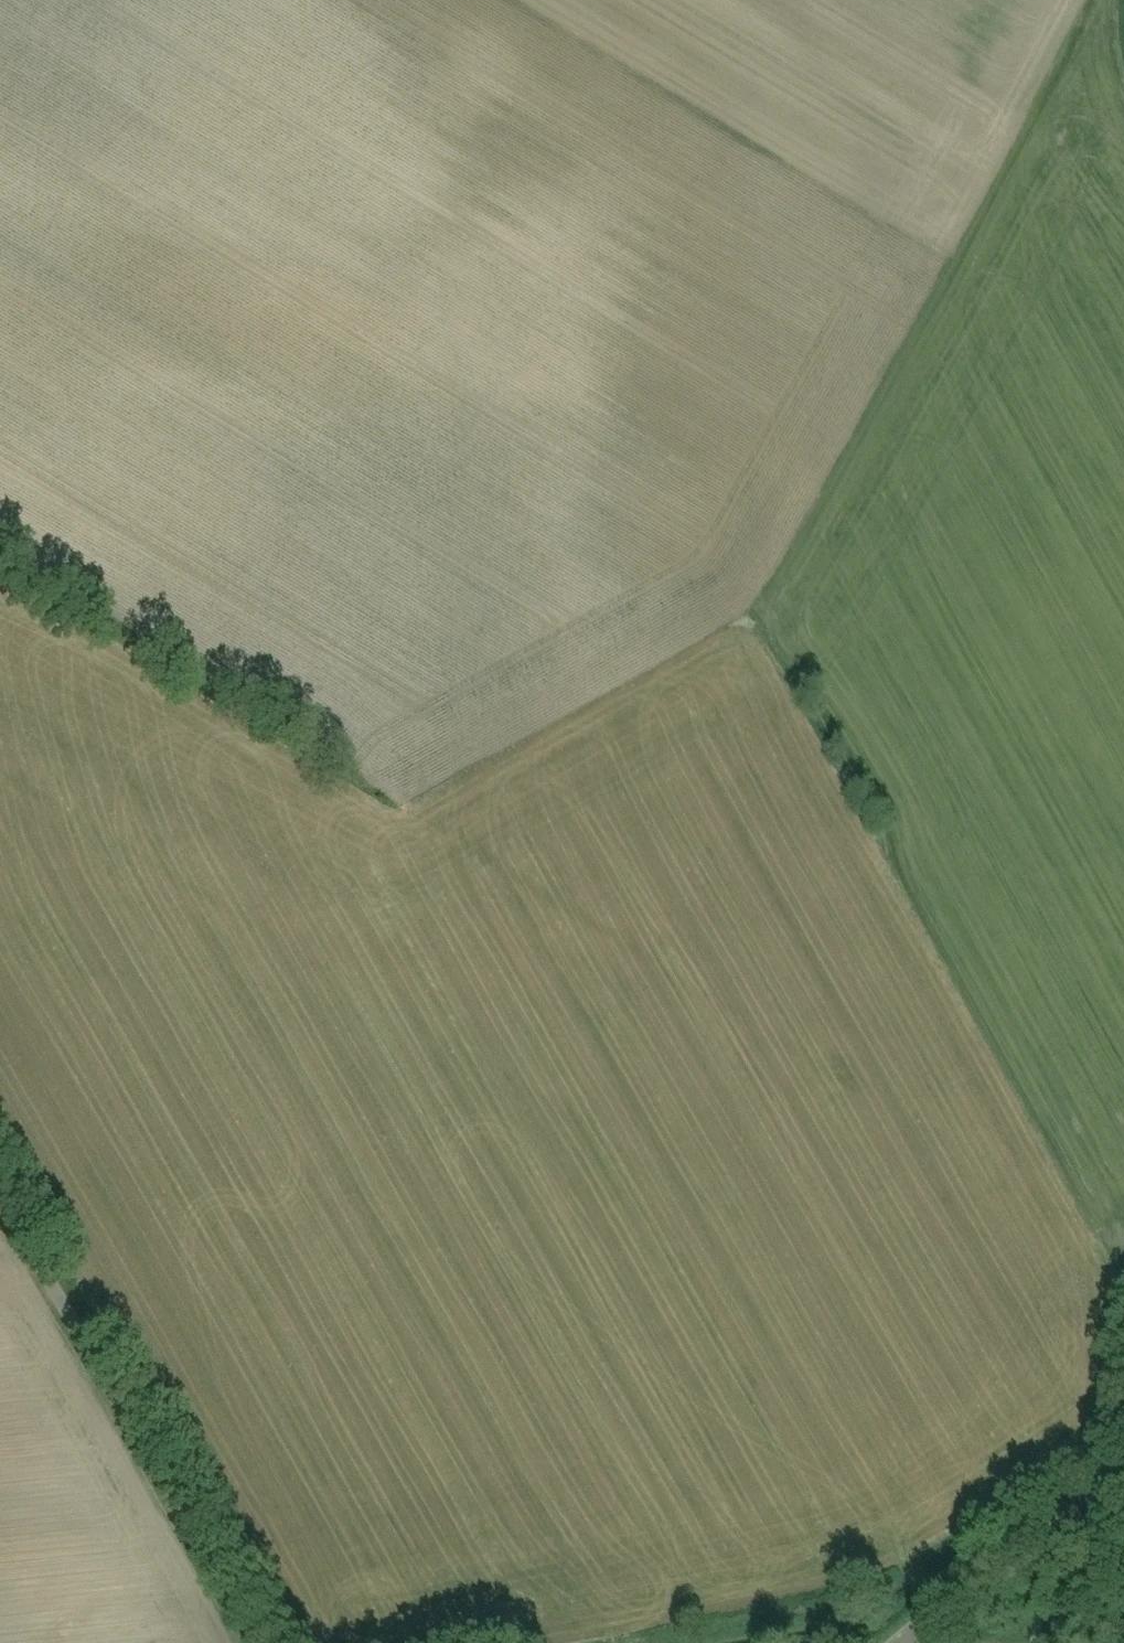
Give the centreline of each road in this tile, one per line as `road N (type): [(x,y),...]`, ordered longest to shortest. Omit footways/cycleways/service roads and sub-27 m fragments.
road 1 (unclassified): [(256,1642),(0,1194)]
road 2 (tertiary): [(902,1642),(956,1597),(1123,1485)]

